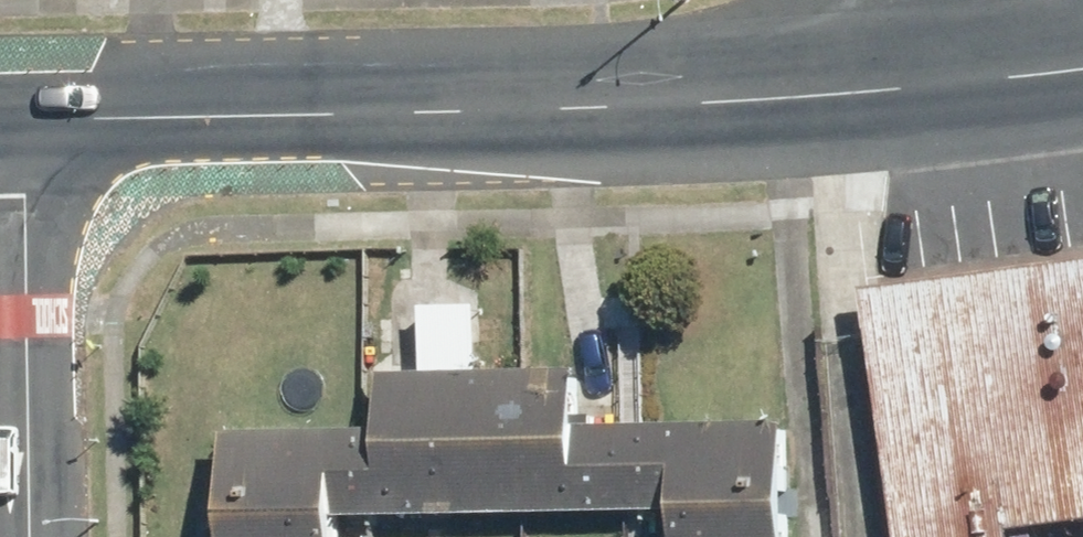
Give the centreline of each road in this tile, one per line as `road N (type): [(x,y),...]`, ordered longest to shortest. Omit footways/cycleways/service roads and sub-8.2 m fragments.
road 1 (tertiary): [(951,82),(802,100),(19,120)]
road 2 (residential): [(19,120),(26,536)]
road 3 (tertiary): [(1082,65),(951,82)]

